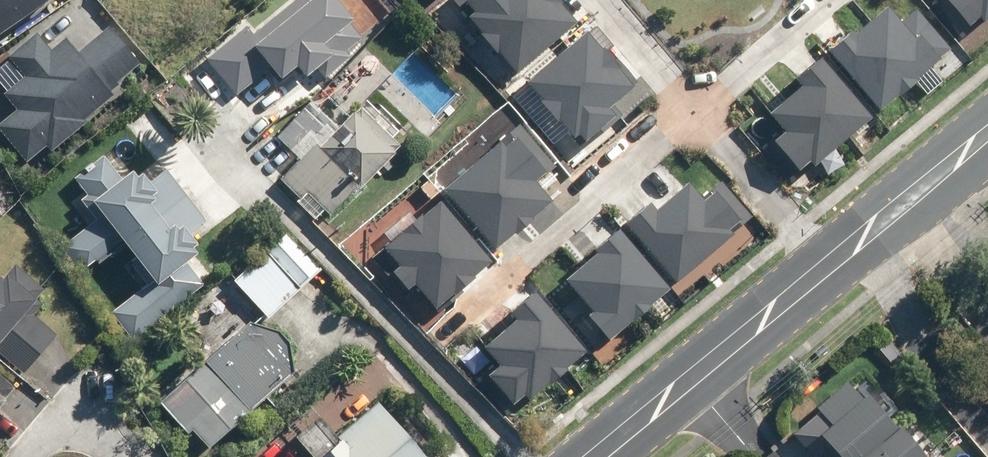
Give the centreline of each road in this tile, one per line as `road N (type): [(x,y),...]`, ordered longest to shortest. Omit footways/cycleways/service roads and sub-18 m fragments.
road 1 (residential): [(687,112),(438,336)]
road 2 (tertiary): [(597,456),(821,271)]
road 3 (residential): [(858,240),(987,414)]
road 4 (residential): [(821,271),(687,112)]
road 5 (residential): [(816,0),(687,112)]
road 6 (tertiary): [(858,240),(987,133)]
road 7 (residential): [(18,456),(53,415),(79,404),(106,425),(124,456)]
road 8 (residential): [(687,112),(592,0)]

